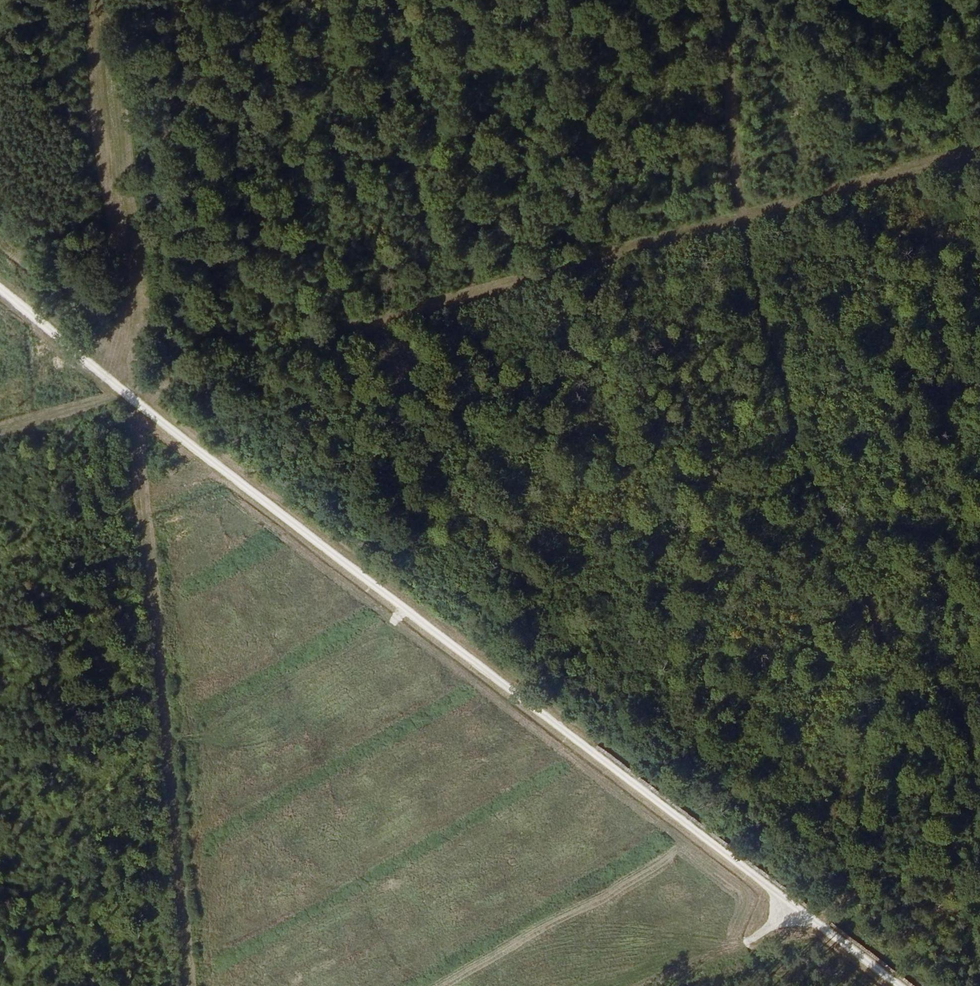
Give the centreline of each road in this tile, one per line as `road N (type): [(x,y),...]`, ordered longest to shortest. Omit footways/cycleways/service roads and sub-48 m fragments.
road 1 (track): [(917,985),(295,533),(149,396)]
road 2 (track): [(979,151),(149,396)]
road 3 (track): [(732,0),(739,217),(802,432),(863,580)]
road 4 (track): [(205,985),(149,396)]
road 5 (track): [(149,396),(0,279)]
road 6 (track): [(979,843),(829,918)]
road 7 (track): [(149,396),(0,439)]

